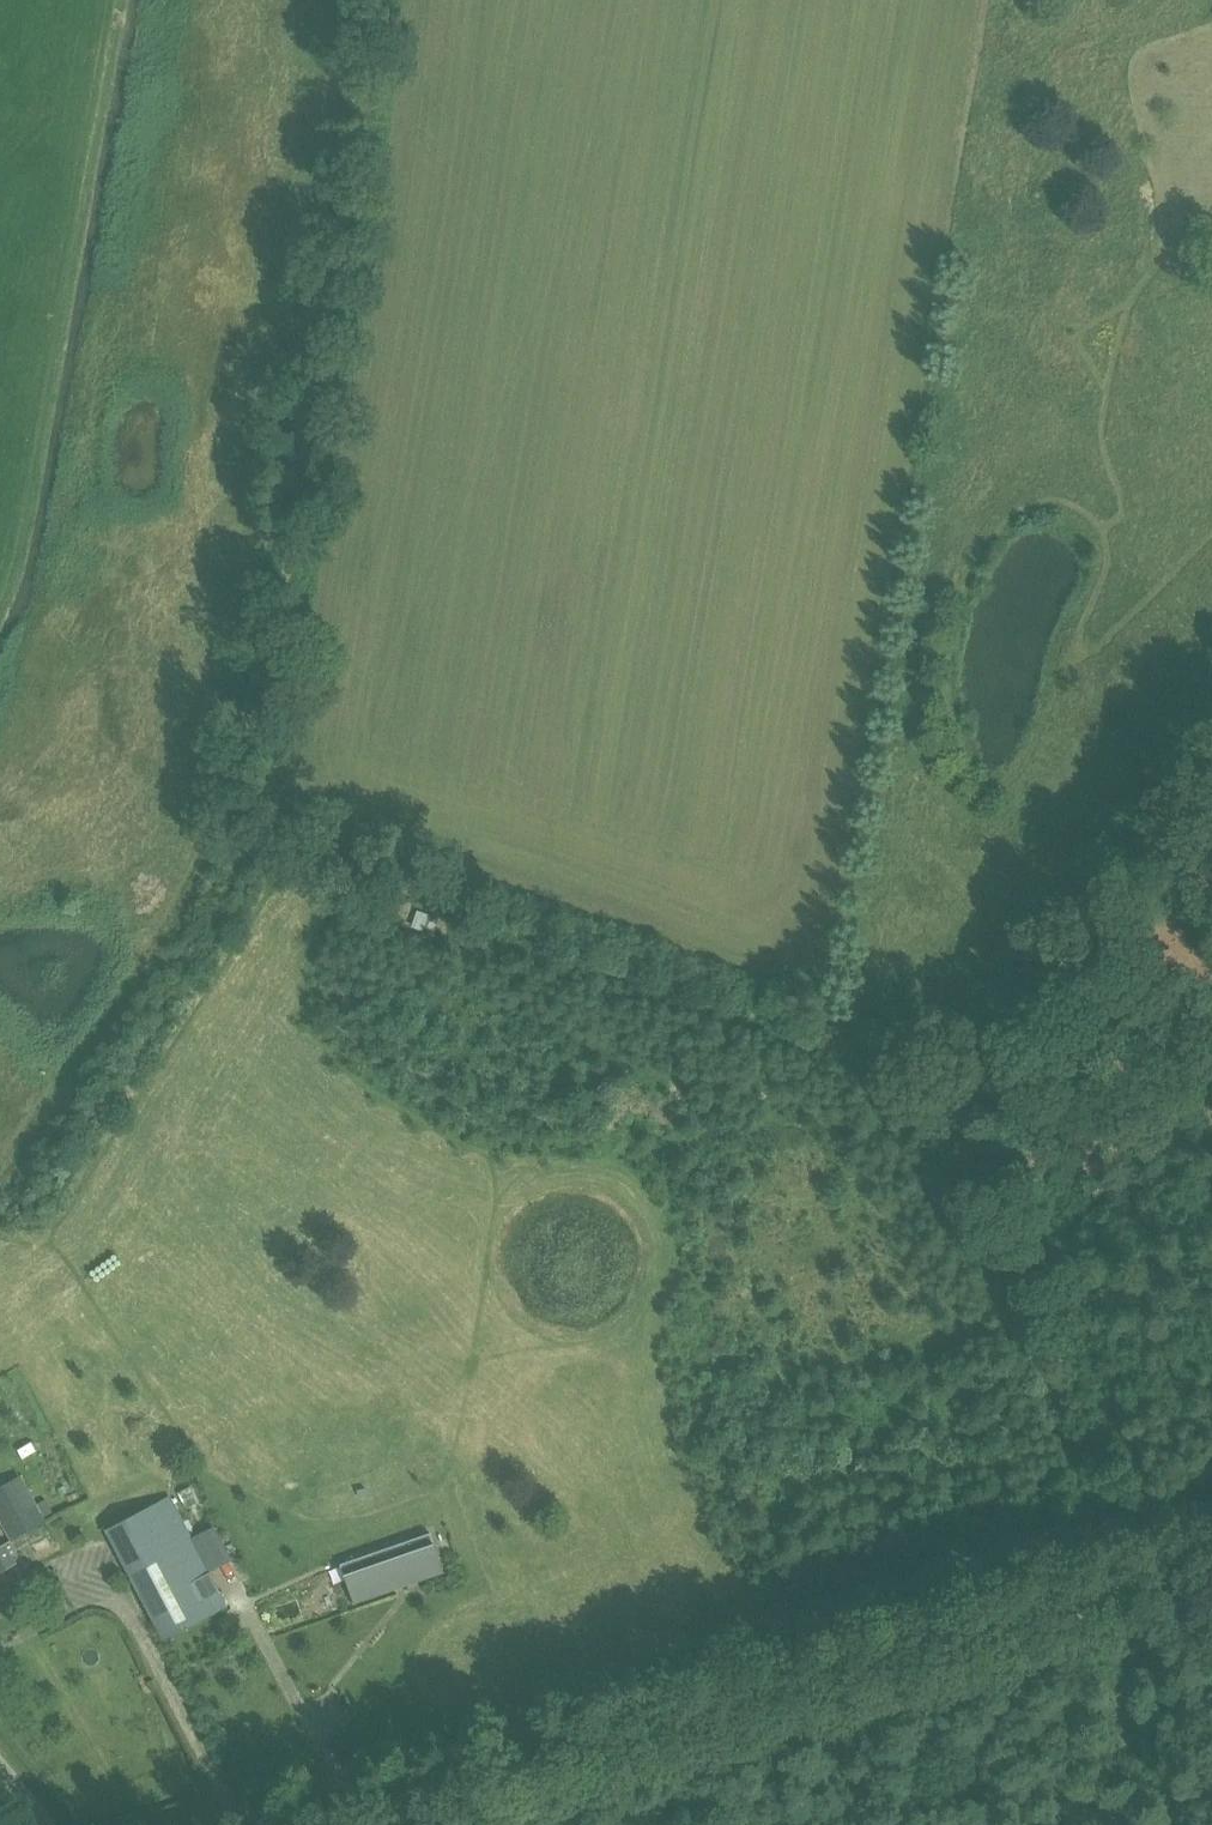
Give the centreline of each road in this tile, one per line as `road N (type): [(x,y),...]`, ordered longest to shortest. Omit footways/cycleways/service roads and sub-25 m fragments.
road 1 (unclassified): [(288,1824),(1211,1563)]

